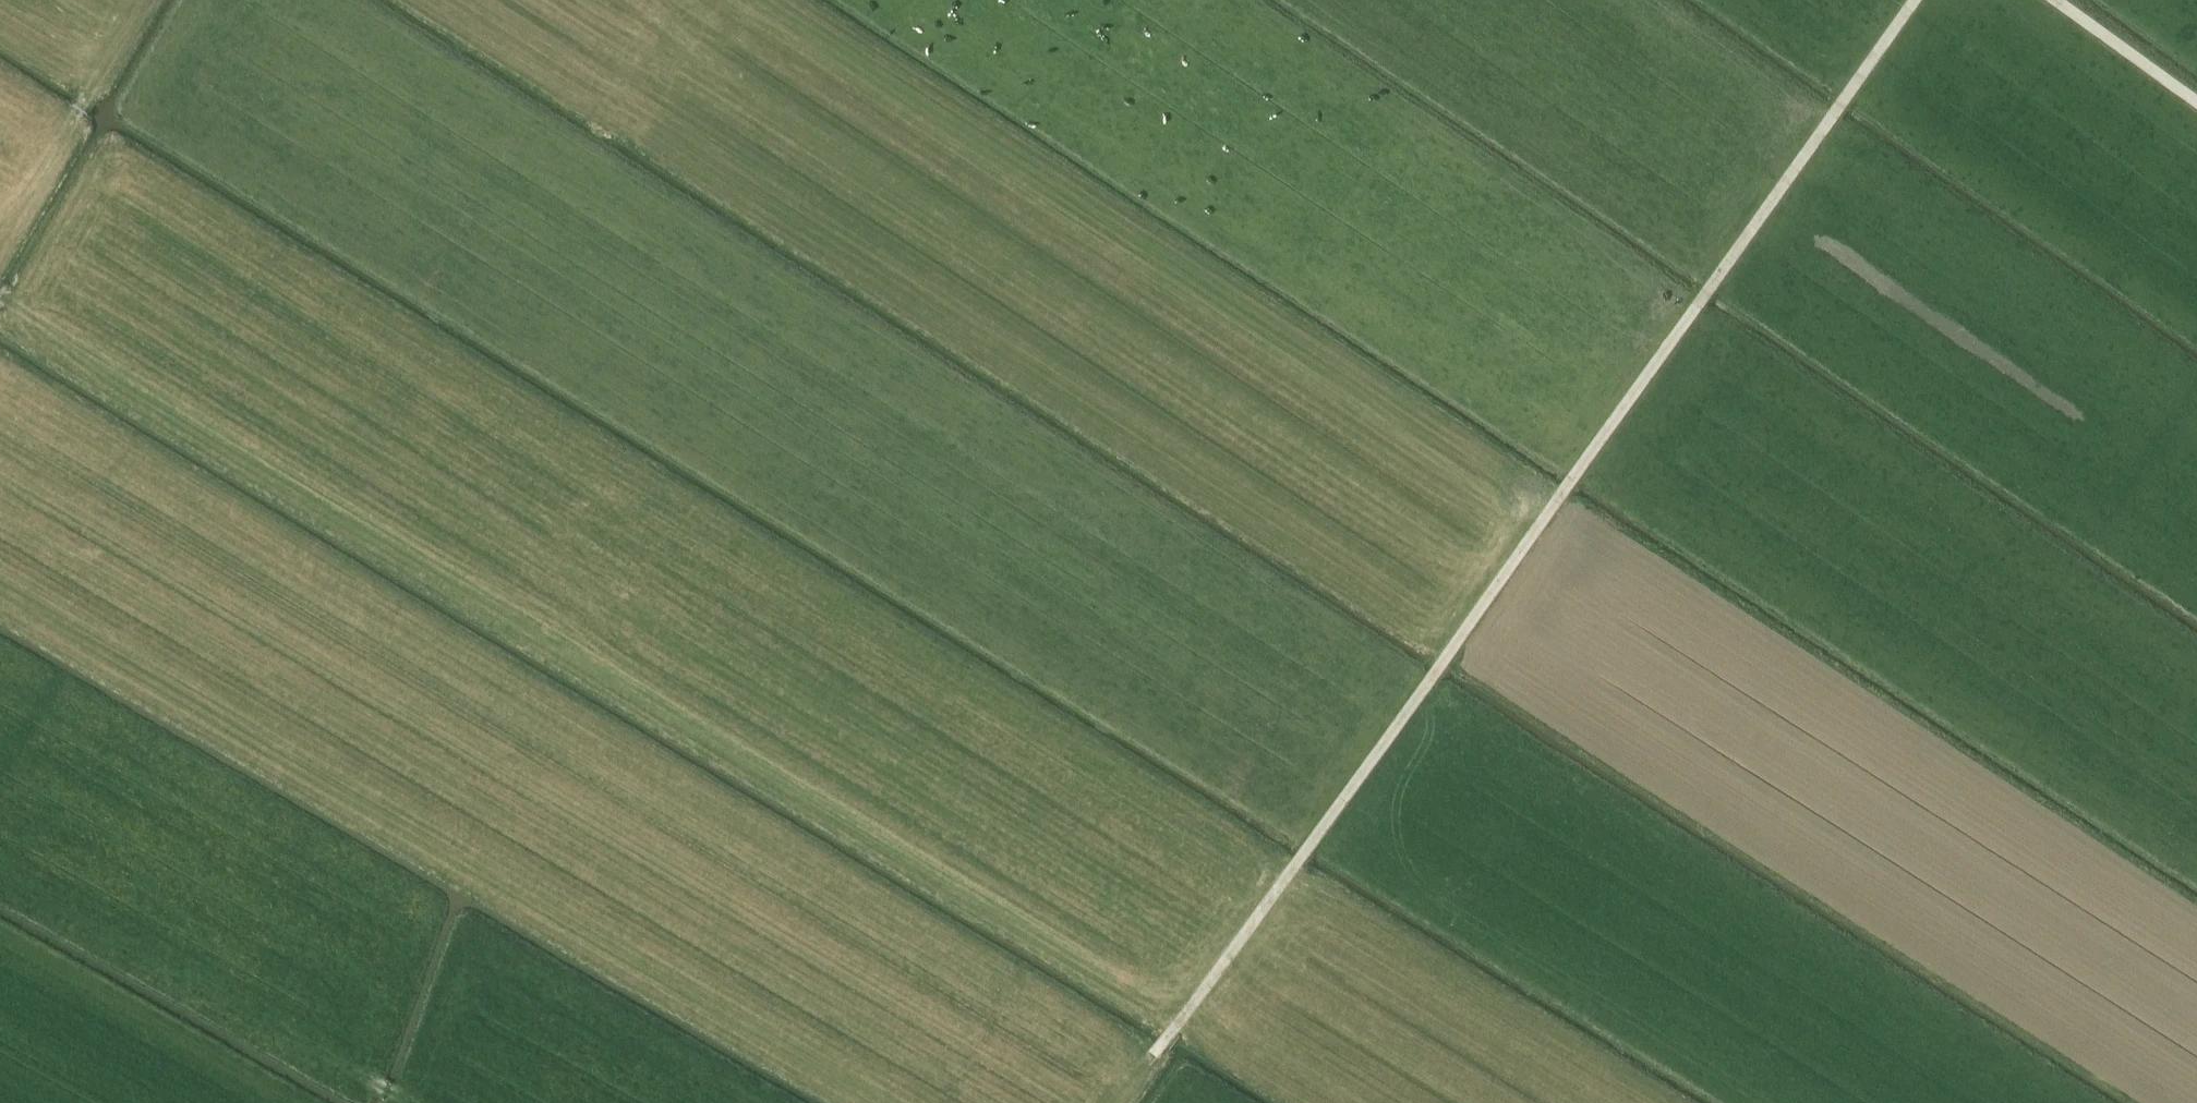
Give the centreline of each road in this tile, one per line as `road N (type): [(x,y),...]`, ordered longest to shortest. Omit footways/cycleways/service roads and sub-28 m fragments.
road 1 (track): [(1169,1033),(1922,0)]
road 2 (track): [(2196,101),(2056,0)]

